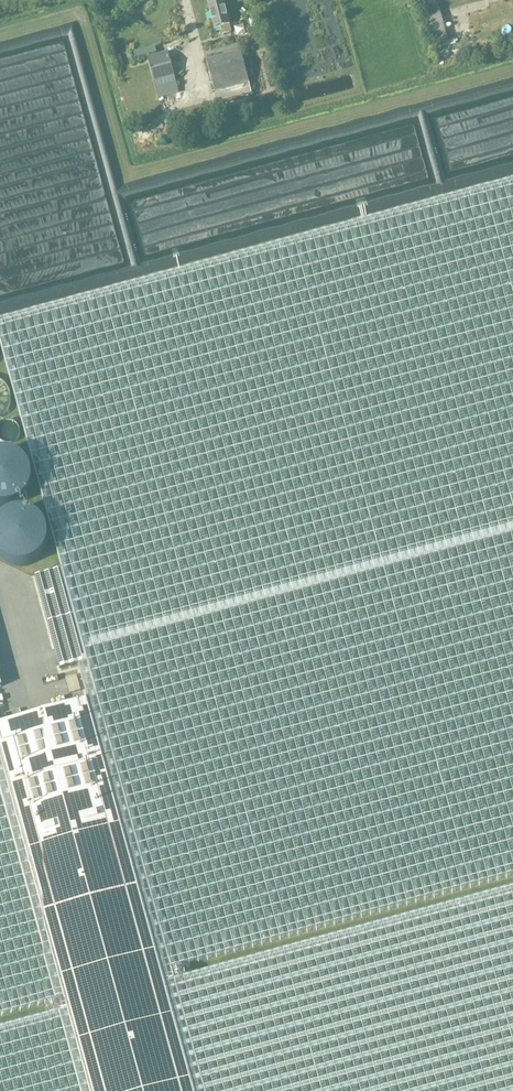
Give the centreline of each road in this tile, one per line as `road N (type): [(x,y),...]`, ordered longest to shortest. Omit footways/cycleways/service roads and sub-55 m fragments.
road 1 (unclassified): [(0,586),(34,703)]

